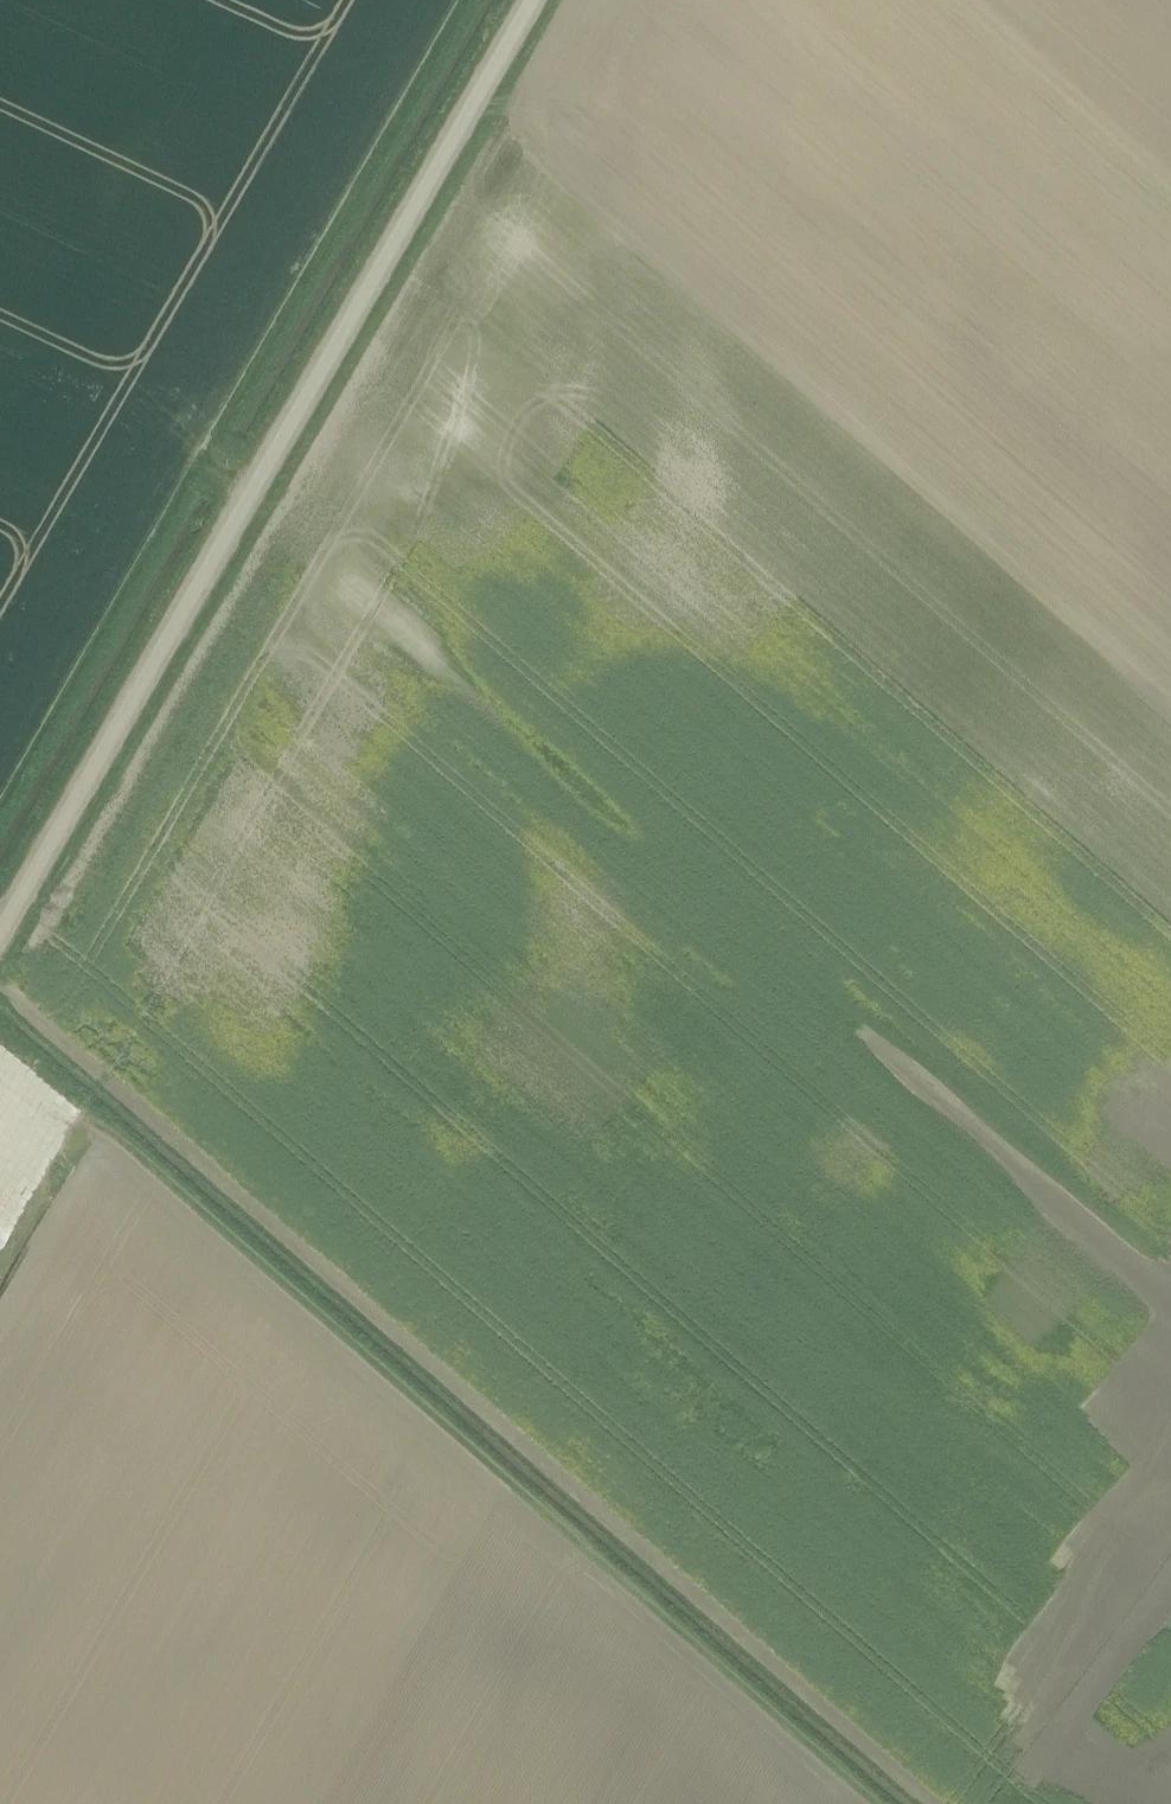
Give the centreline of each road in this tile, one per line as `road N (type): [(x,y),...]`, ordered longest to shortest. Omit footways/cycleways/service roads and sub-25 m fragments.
road 1 (unclassified): [(0,935),(533,0)]

